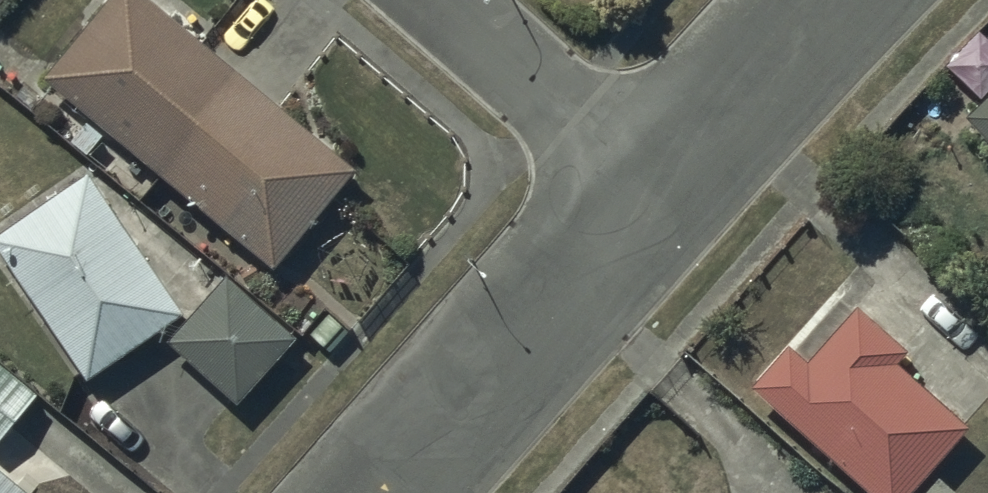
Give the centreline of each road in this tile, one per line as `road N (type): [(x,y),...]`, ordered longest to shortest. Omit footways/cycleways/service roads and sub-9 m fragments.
road 1 (residential): [(382,492),(650,186)]
road 2 (residential): [(430,0),(650,186)]
road 3 (residential): [(650,186),(831,0)]

